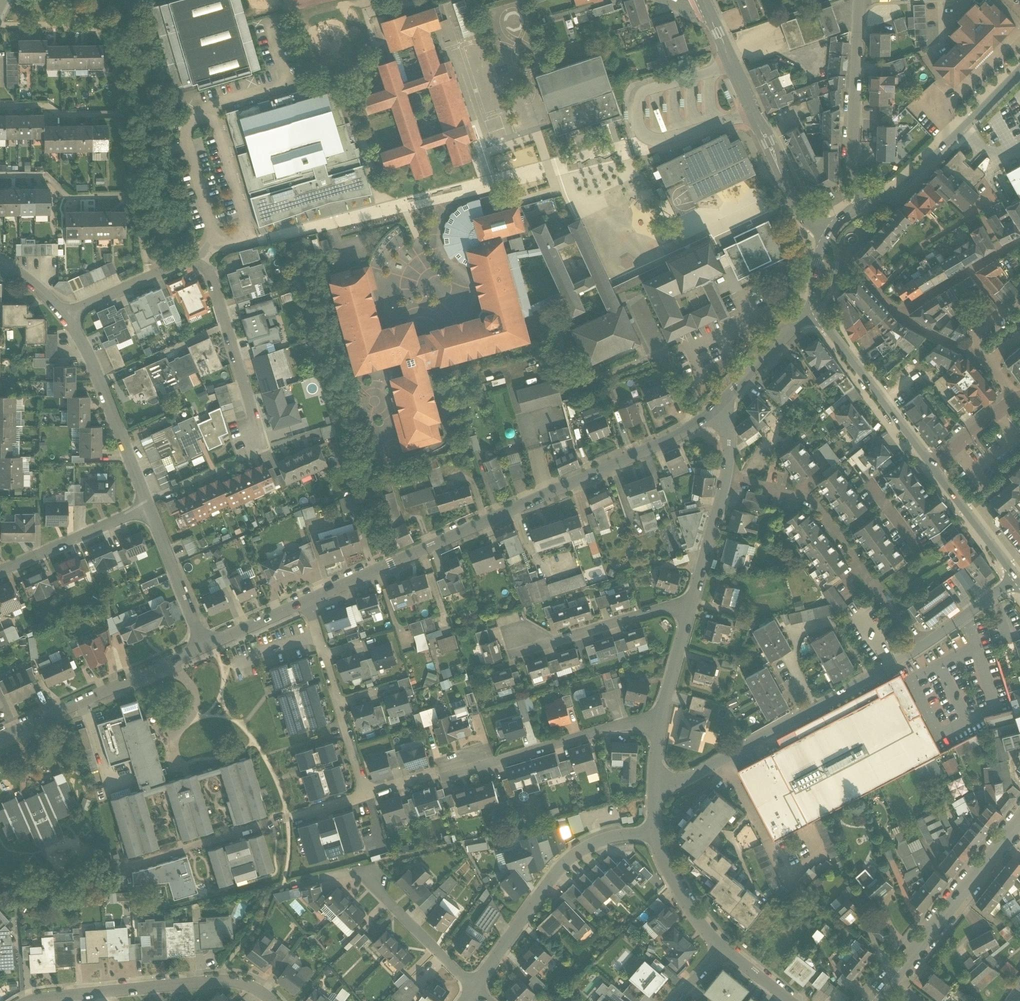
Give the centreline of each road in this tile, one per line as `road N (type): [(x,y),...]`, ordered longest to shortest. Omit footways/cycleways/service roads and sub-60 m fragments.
road 1 (residential): [(201,259),(469,183),(646,149)]
road 2 (residential): [(718,406),(603,472),(307,607)]
road 3 (tertiary): [(817,311),(1019,582)]
road 4 (residential): [(661,718),(365,794)]
road 5 (residential): [(655,786),(700,775),(917,648)]
road 6 (residential): [(917,648),(815,506),(726,476)]
road 7 (residential): [(473,988),(566,861),(616,835),(655,832)]
road 8 (residential): [(272,1000),(254,987),(223,981),(32,1000)]
road 9 (residential): [(210,649),(0,740)]
road 10 (tertiary): [(879,1000),(1019,824)]
road 11 (residential): [(71,314),(152,505)]
road 12 (residential): [(868,204),(851,152),(861,0)]
road 13 (residential): [(201,259),(260,449)]
road 14 (residential): [(307,607),(365,794)]
road 15 (residential): [(365,794),(181,850)]
road 16 (residential): [(1002,163),(979,212),(922,245),(880,292)]
road 17 (residential): [(530,639),(559,642),(693,600)]
road 18 (residential): [(0,571),(152,505)]
road 19 (residential): [(473,988),(367,874)]
road 20 (residential): [(152,505),(210,649)]
road 21 (tertiary): [(828,235),(798,210),(752,112)]
road 22 (residential): [(71,314),(201,259)]
road 23 (residential): [(727,950),(678,885),(655,832)]
road 24 (residential): [(817,311),(718,406)]
road 25 (residential): [(693,600),(726,476)]
road 26 (residential): [(661,718),(693,600)]
road 27 (tertiary): [(960,128),(899,190),(868,204)]
road 28 (residential): [(917,648),(1019,584)]

